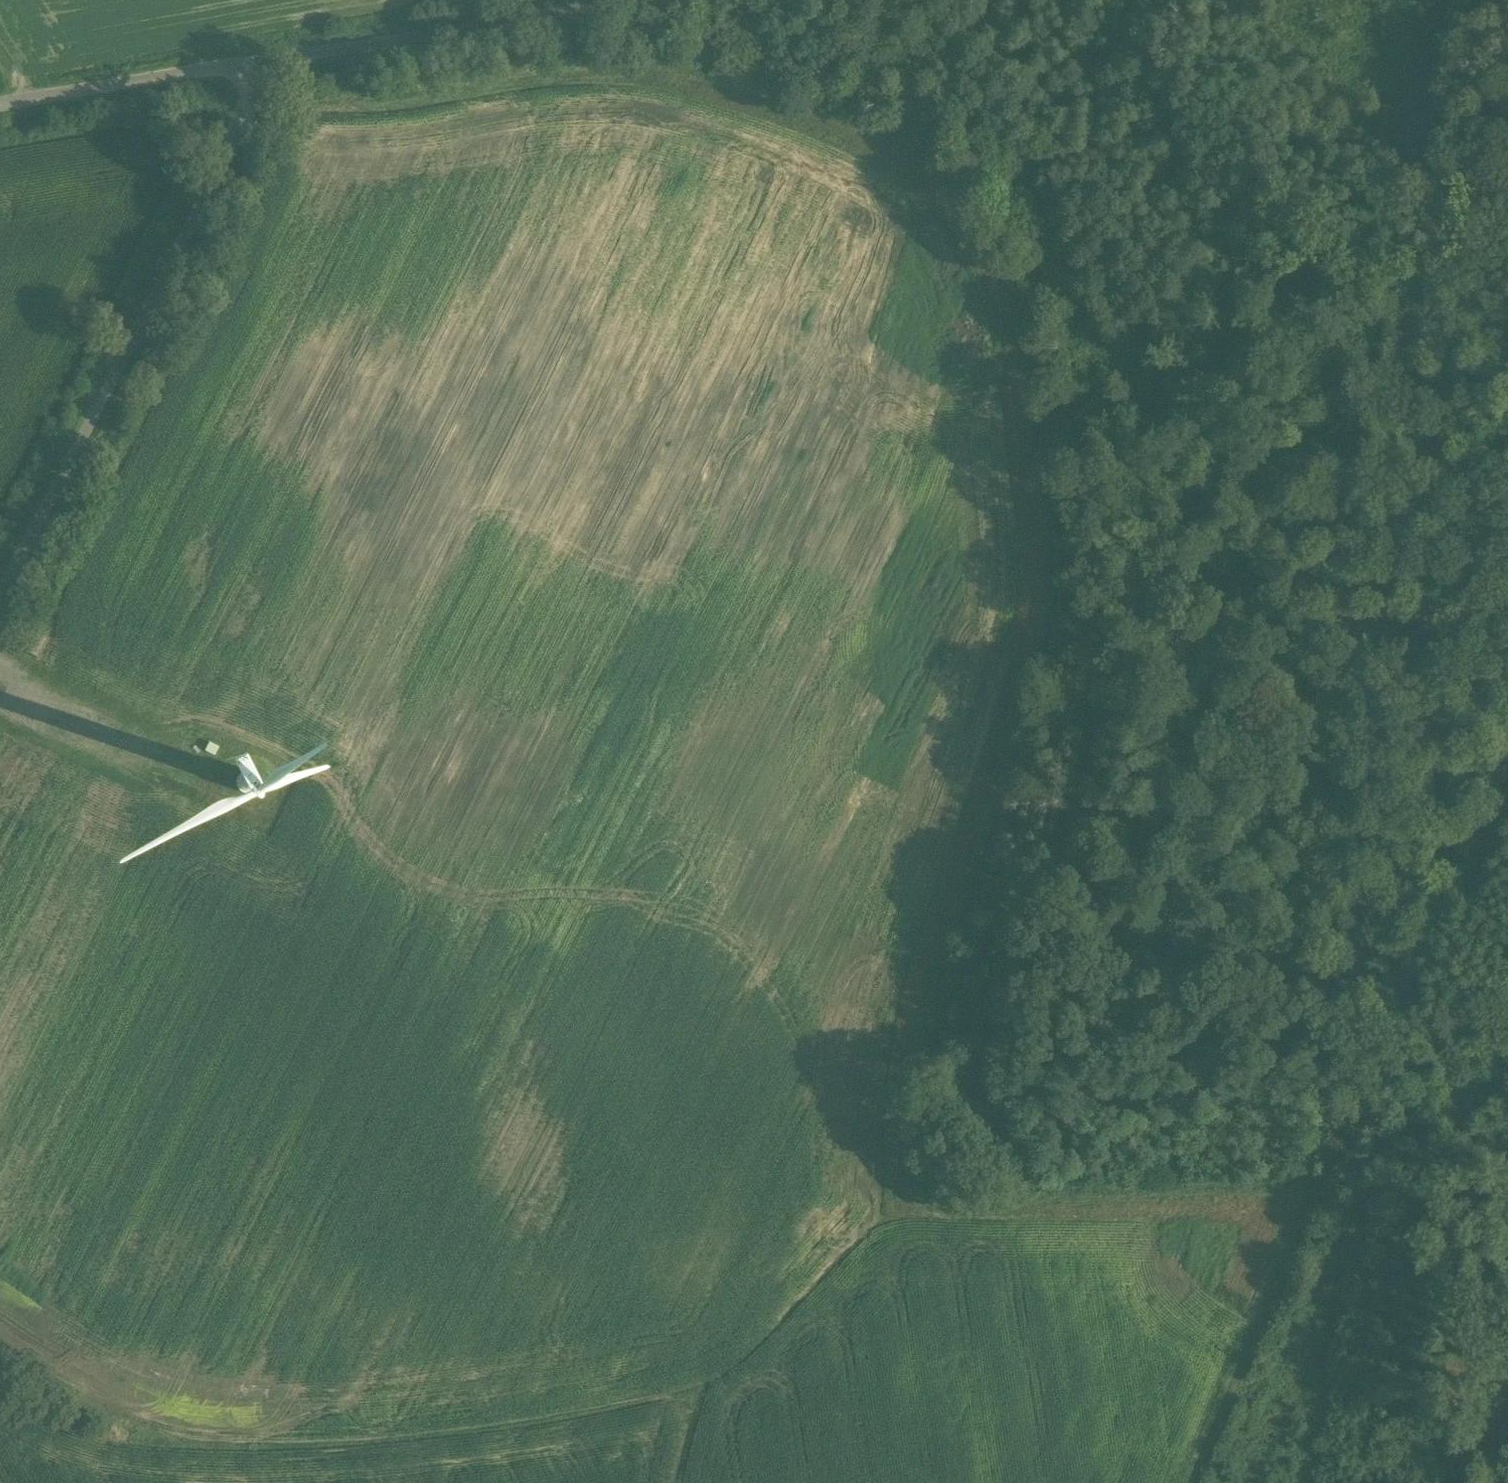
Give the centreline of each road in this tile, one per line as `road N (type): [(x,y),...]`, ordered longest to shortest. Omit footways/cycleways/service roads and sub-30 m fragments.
road 1 (unclassified): [(0,601),(258,108),(260,53)]
road 2 (unclassified): [(260,53),(591,0)]
road 3 (unclassified): [(0,100),(260,53)]

